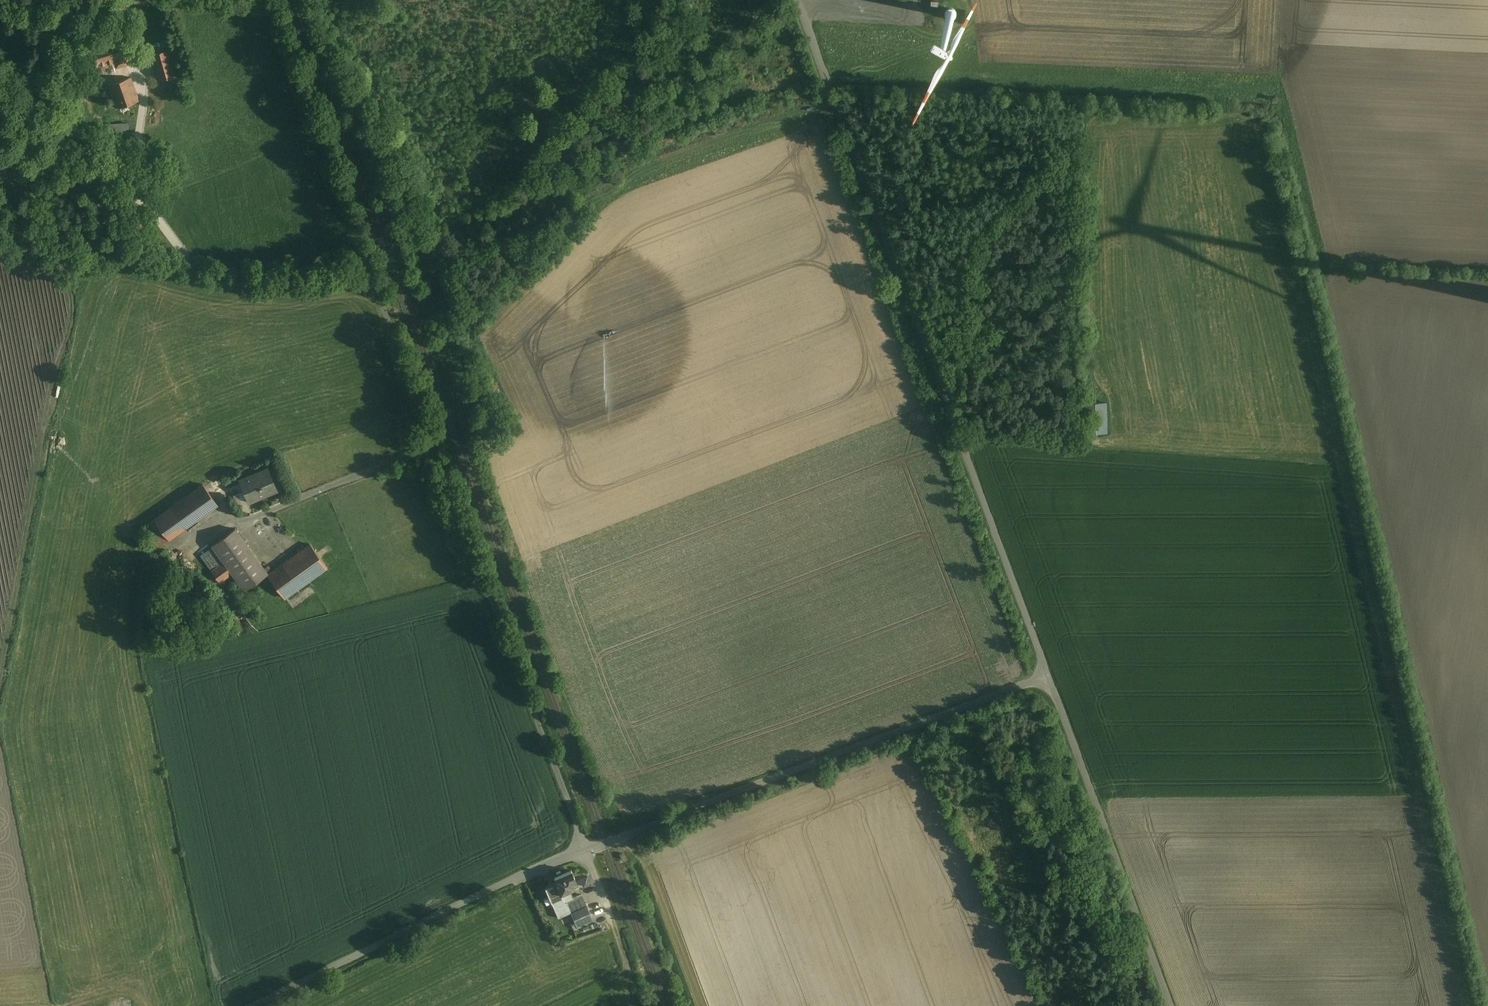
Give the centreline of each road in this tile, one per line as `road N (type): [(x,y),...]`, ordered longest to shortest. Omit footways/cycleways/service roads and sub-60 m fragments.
road 1 (unclassified): [(797,0),(1049,676)]
road 2 (unclassified): [(606,844),(1049,676)]
road 3 (unclassified): [(606,844),(255,1005)]
road 4 (unclassified): [(1049,676),(1171,1005)]
road 5 (track): [(586,851),(640,1005)]

